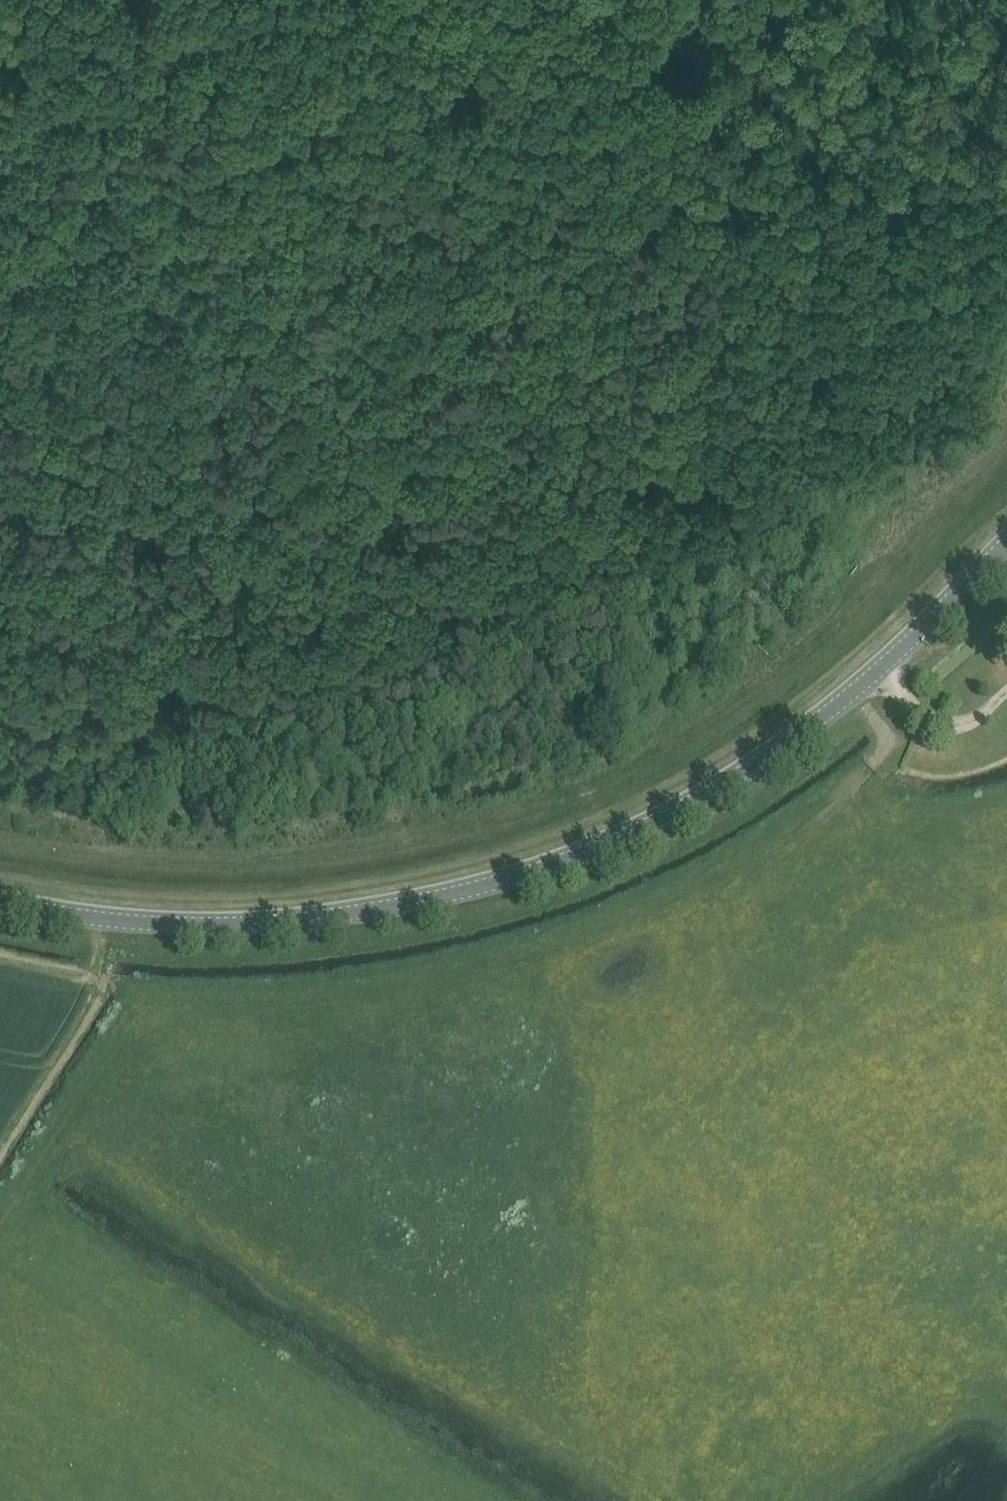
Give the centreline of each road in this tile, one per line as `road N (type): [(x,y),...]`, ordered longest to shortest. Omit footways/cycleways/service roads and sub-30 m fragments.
road 1 (tertiary): [(0,901),(156,924),(259,924),(439,897),(543,867),(664,817),(792,740),(882,667),(1006,542)]
road 2 (track): [(853,692),(885,743),(835,790)]

